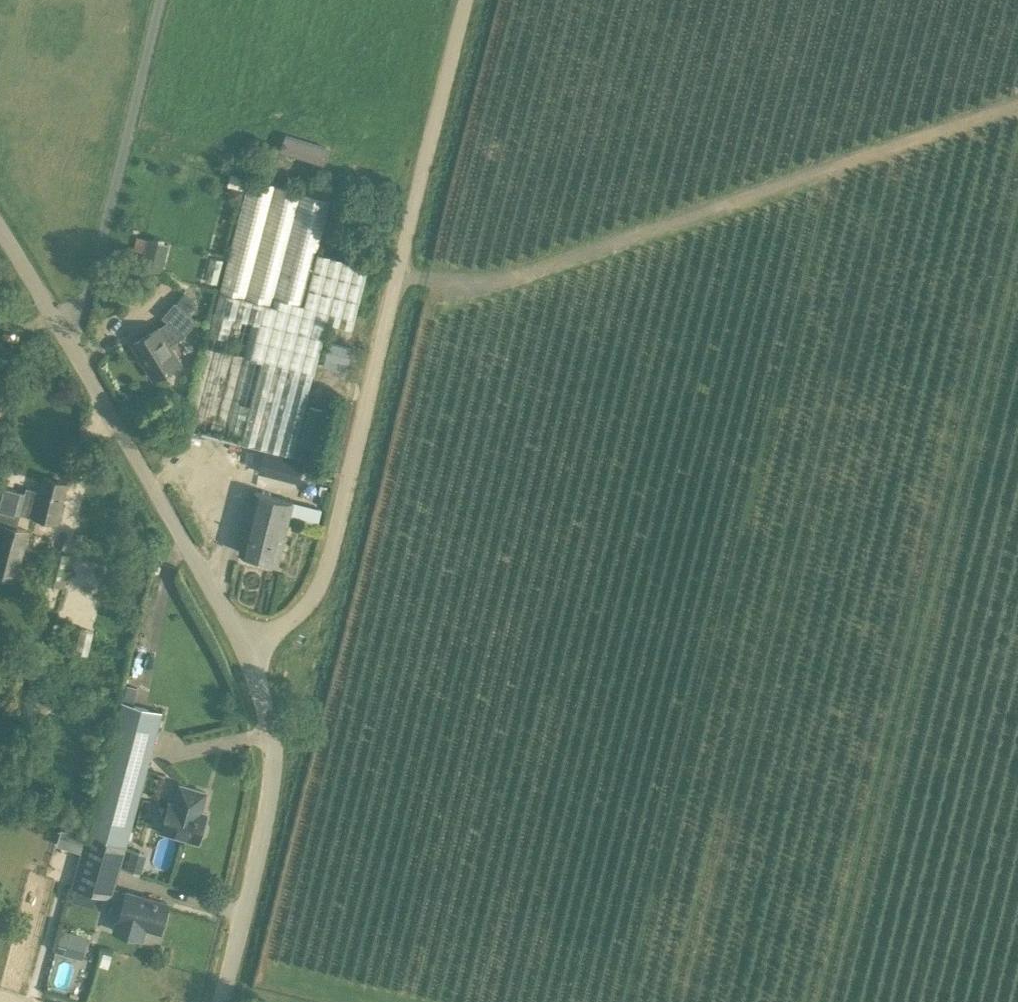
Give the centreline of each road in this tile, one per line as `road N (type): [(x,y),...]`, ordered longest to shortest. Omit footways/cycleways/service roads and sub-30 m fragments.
road 1 (unclassified): [(244,652),(322,590),(465,0)]
road 2 (unclassified): [(244,652),(65,337),(0,251)]
road 3 (unclassified): [(220,1001),(274,766),(268,718),(244,652)]

